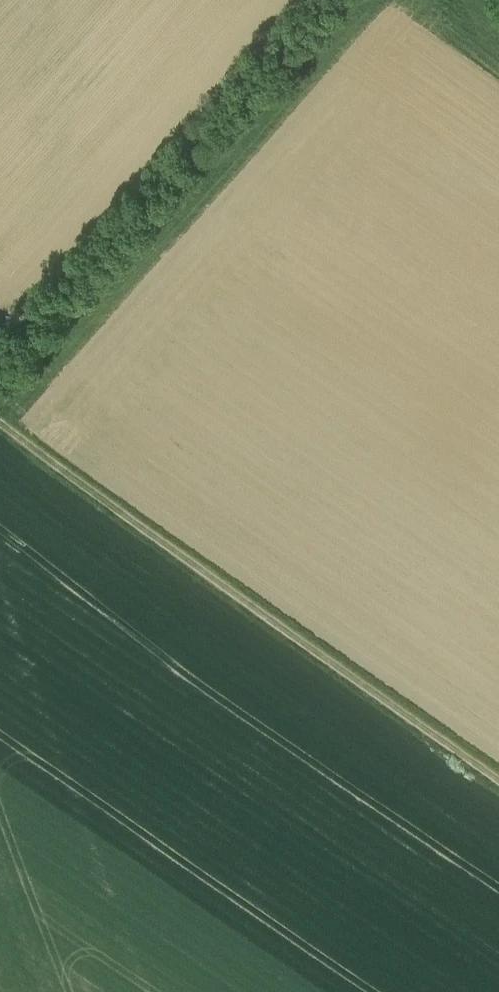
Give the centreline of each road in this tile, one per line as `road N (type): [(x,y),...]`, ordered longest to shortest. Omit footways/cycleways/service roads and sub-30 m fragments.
road 1 (track): [(498,781),(0,431)]

